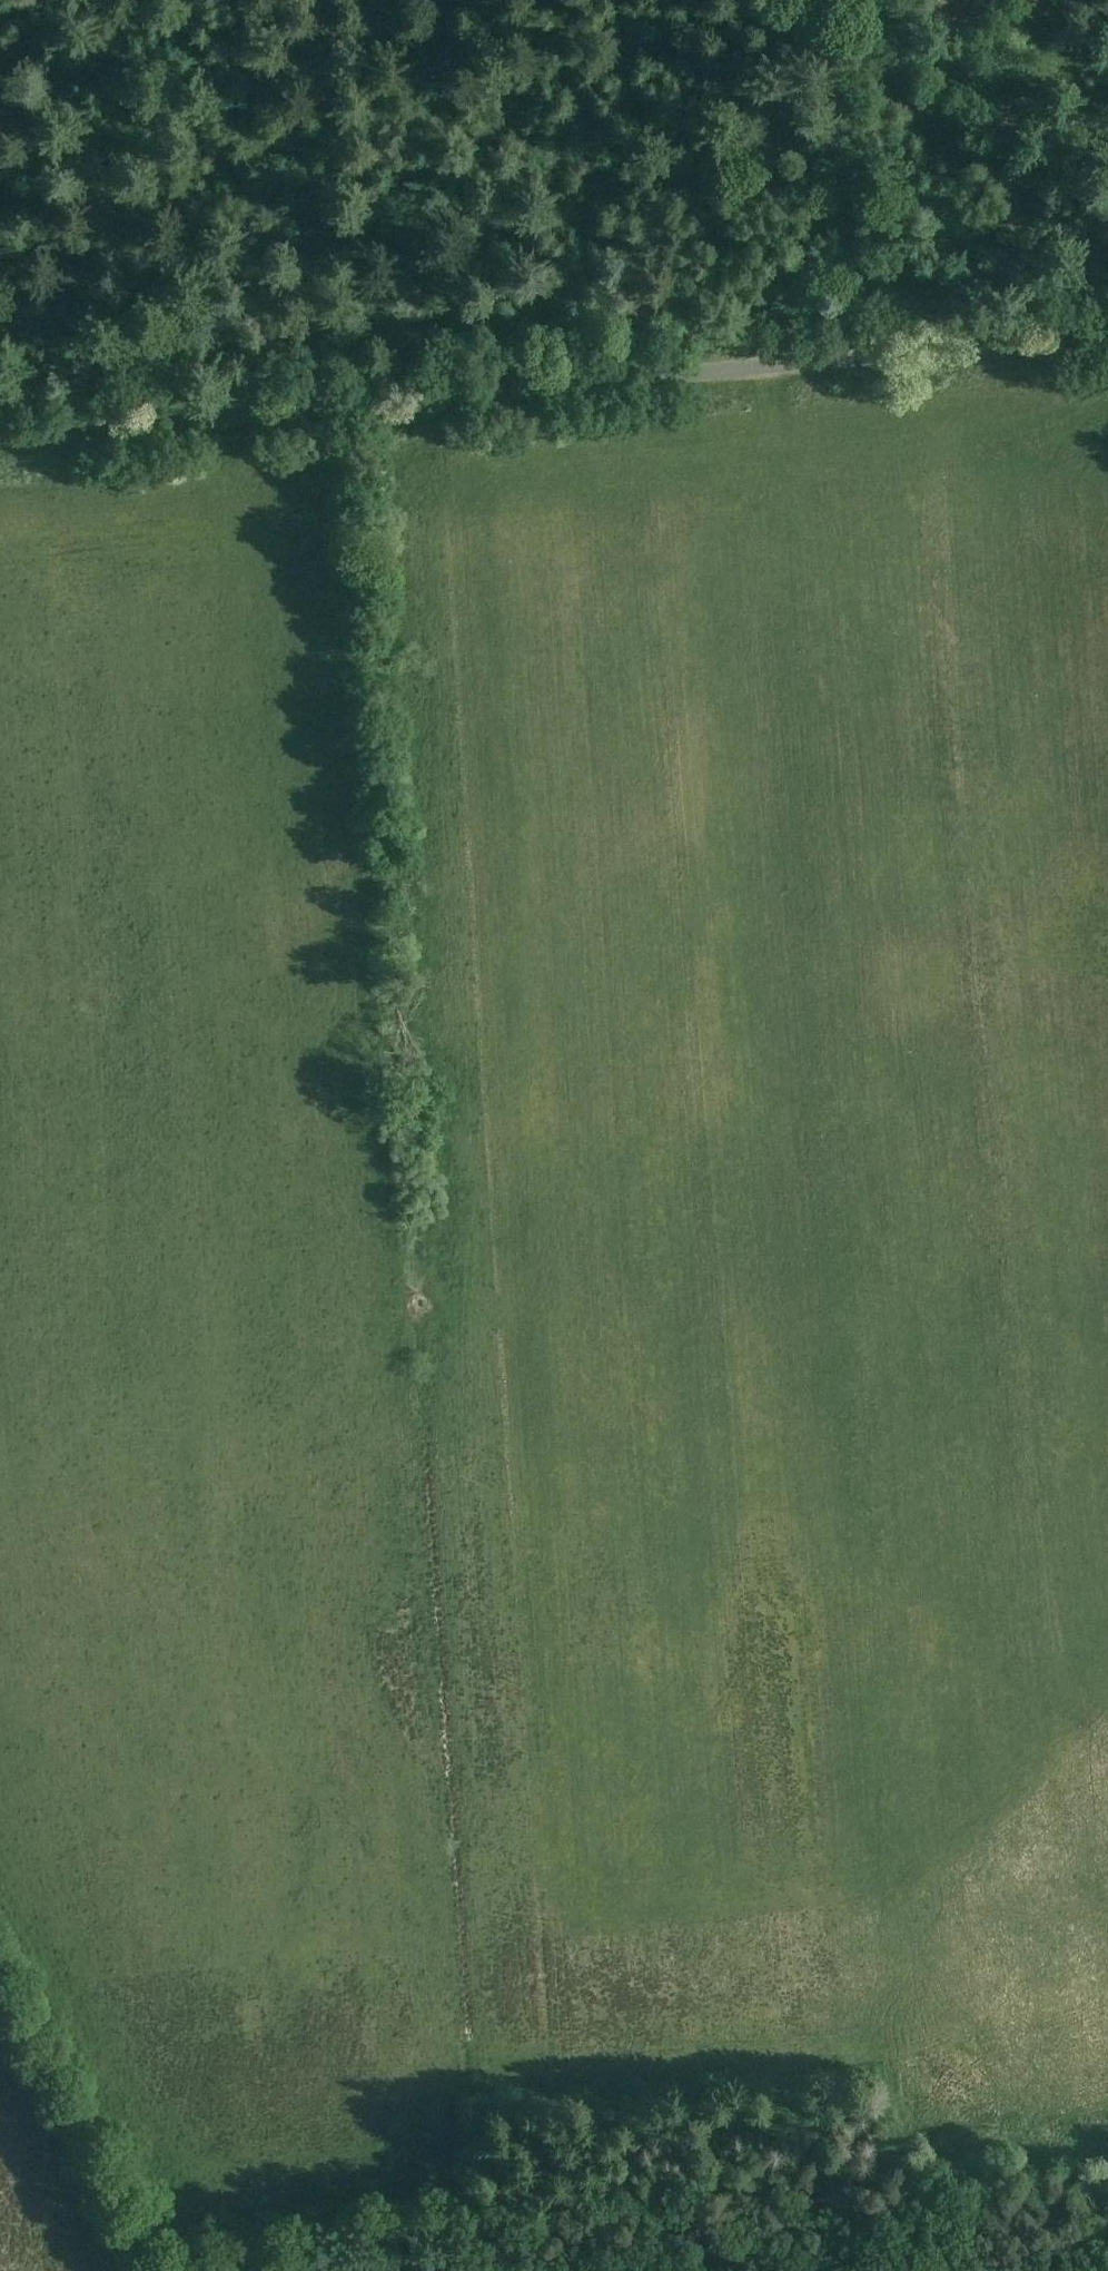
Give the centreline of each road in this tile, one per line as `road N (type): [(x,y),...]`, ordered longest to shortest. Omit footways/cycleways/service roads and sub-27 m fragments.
road 1 (unclassified): [(1107,332),(0,436)]
road 2 (track): [(833,0),(871,354)]

